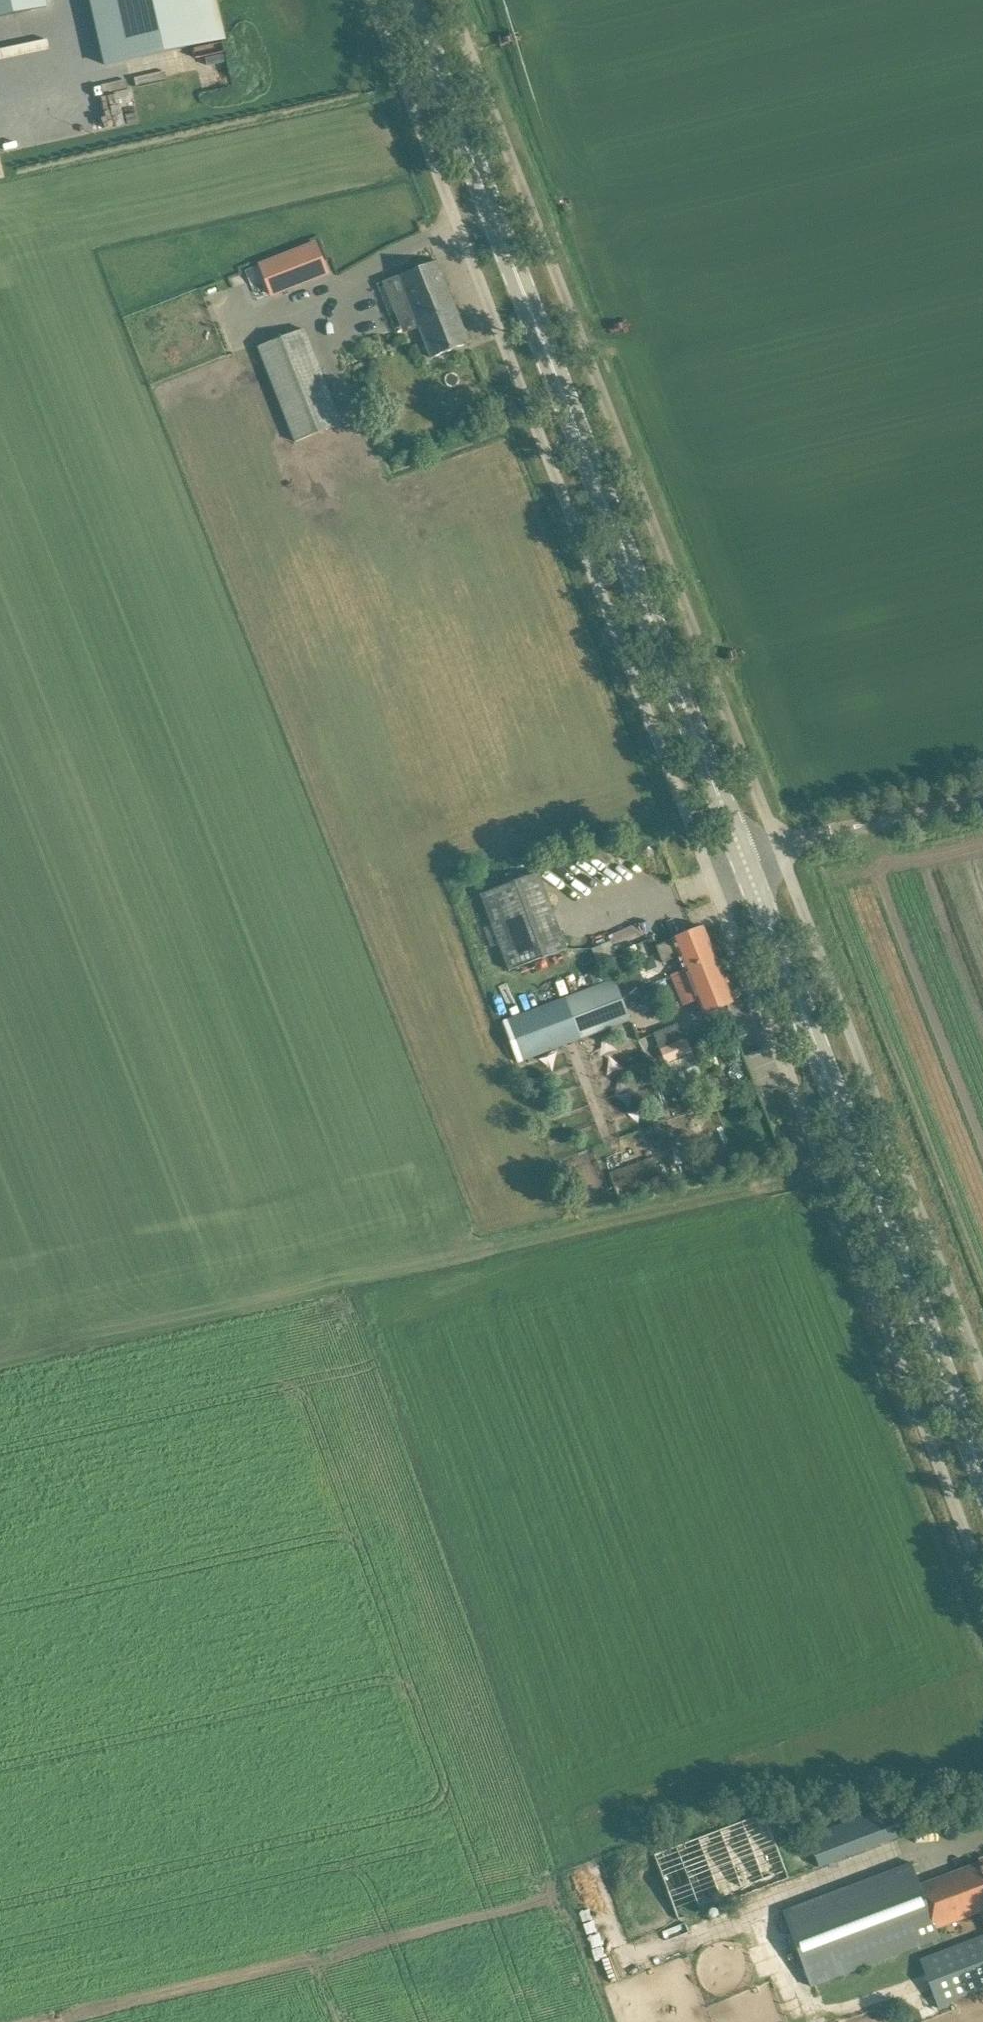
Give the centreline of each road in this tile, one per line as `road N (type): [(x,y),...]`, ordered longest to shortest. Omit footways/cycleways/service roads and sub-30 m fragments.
road 1 (unclassified): [(712,878),(371,0)]
road 2 (primary): [(745,860),(411,0)]
road 3 (unclassified): [(778,845),(450,0)]
road 4 (unclassified): [(982,1577),(712,878)]
road 5 (primary): [(982,1472),(745,860)]
road 6 (unclassified): [(982,1371),(778,845)]
road 7 (unclassified): [(778,845),(982,797)]

